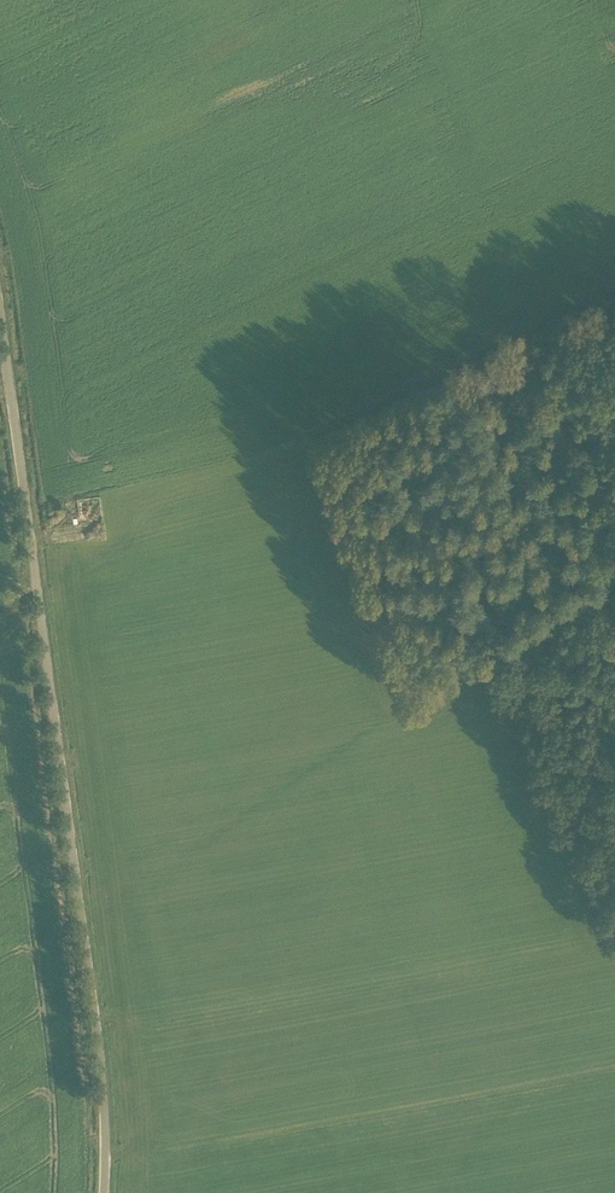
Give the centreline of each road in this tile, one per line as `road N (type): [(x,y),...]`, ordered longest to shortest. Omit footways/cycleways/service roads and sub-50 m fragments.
road 1 (unclassified): [(103,1192),(99,1055),(0,319)]

